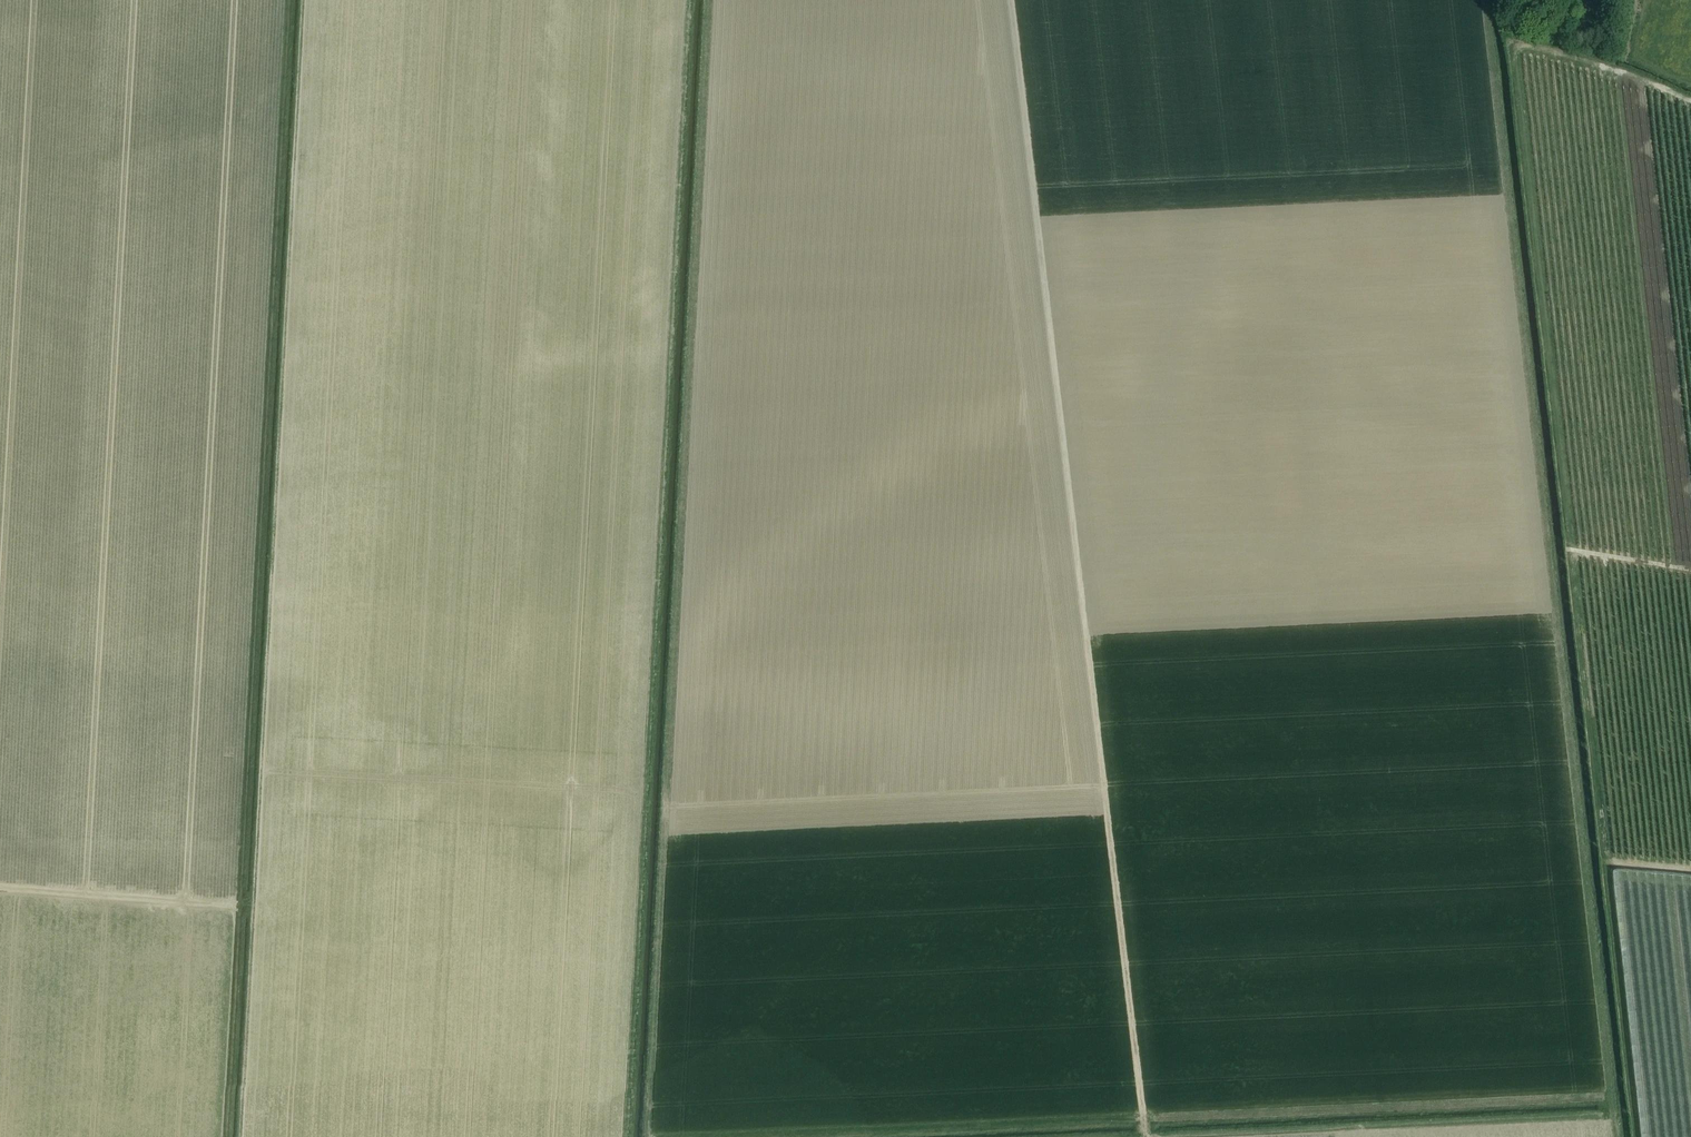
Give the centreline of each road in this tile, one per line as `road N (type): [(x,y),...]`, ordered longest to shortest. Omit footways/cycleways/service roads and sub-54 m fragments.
road 1 (track): [(1010,0),(1145,1131),(1153,1136)]

